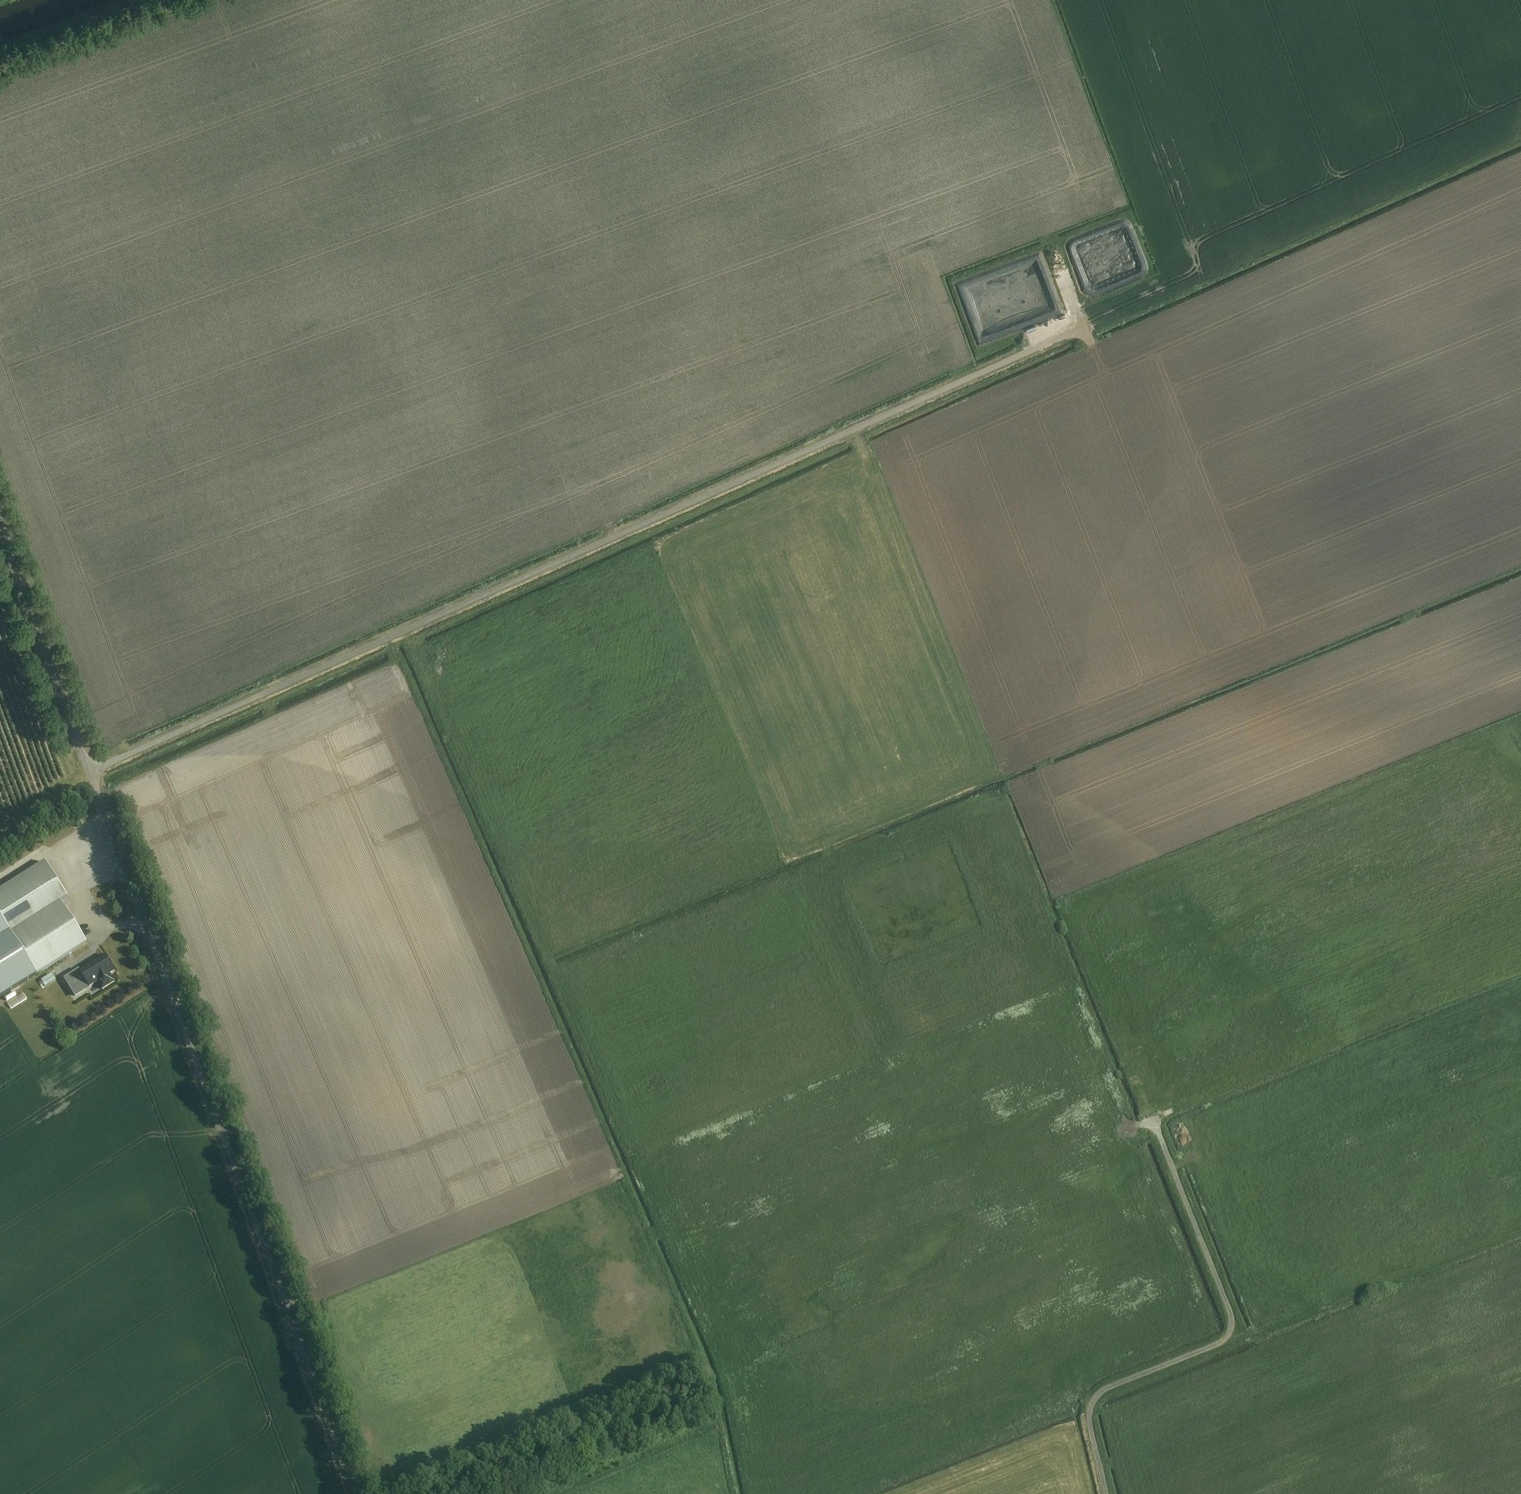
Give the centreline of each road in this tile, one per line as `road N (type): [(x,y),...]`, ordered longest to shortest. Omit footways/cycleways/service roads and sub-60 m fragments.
road 1 (unclassified): [(90,773),(1055,342),(1075,329),(1080,314)]
road 2 (unclassified): [(357,1493),(90,773)]
road 3 (unclassified): [(1106,1493),(1092,1403),(1106,1389),(1212,1346),(1231,1325),(1154,1121)]
road 4 (unclassified): [(90,773),(0,527)]
road 5 (track): [(143,0),(0,54)]

